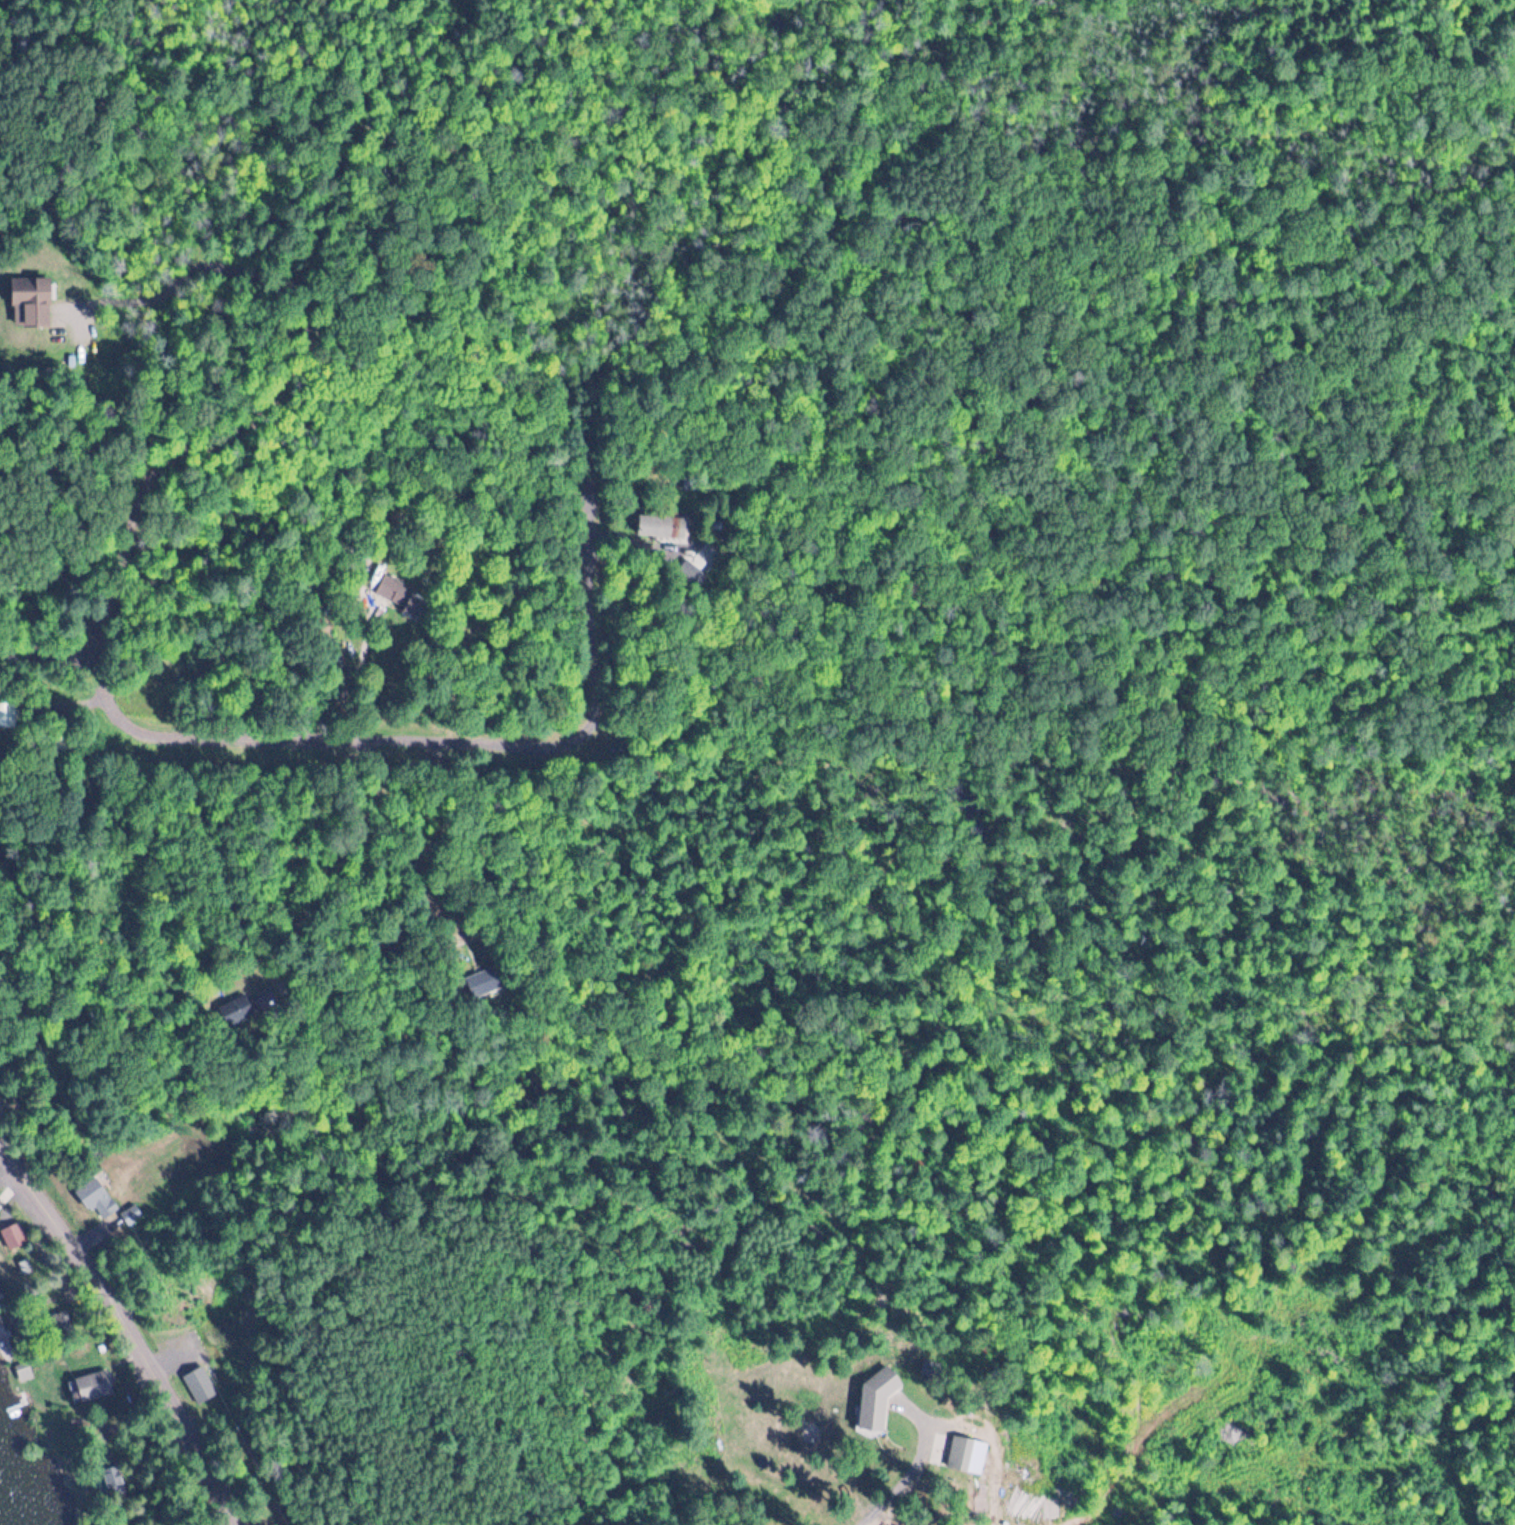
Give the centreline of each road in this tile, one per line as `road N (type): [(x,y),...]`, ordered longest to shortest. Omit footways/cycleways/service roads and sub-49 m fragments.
road 1 (residential): [(0,654),(80,653),(116,716),(167,737),(567,743),(583,724),(589,695),(578,401)]
road 2 (residential): [(238,1524),(142,1354),(0,1142)]

